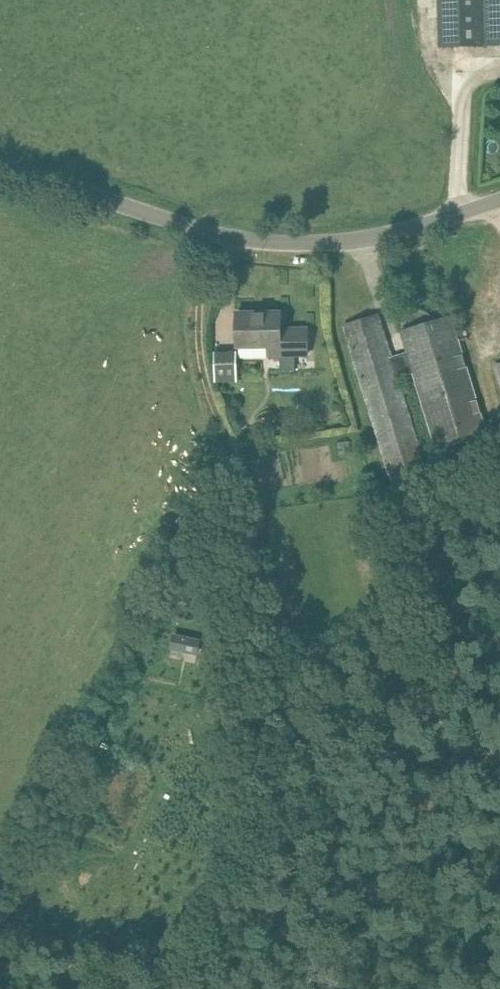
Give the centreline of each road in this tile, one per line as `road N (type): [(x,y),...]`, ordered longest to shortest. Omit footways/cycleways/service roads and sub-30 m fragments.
road 1 (track): [(207,230),(195,295),(199,357),(224,435),(304,780)]
road 2 (unclassified): [(0,163),(207,230),(269,240),(397,232),(499,199)]

